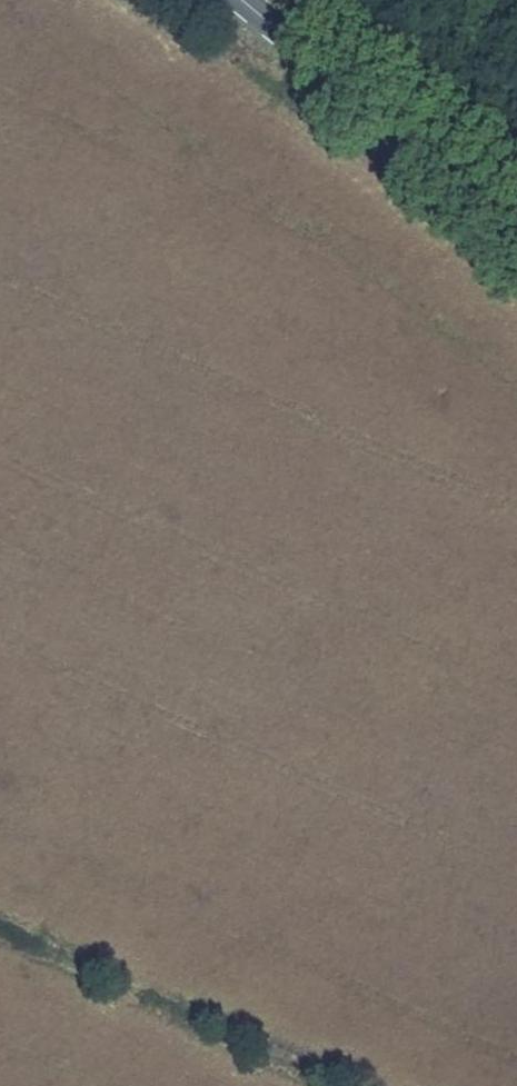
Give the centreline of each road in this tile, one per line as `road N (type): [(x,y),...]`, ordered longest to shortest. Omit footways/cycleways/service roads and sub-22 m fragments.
road 1 (secondary): [(516,216),(239,0)]

